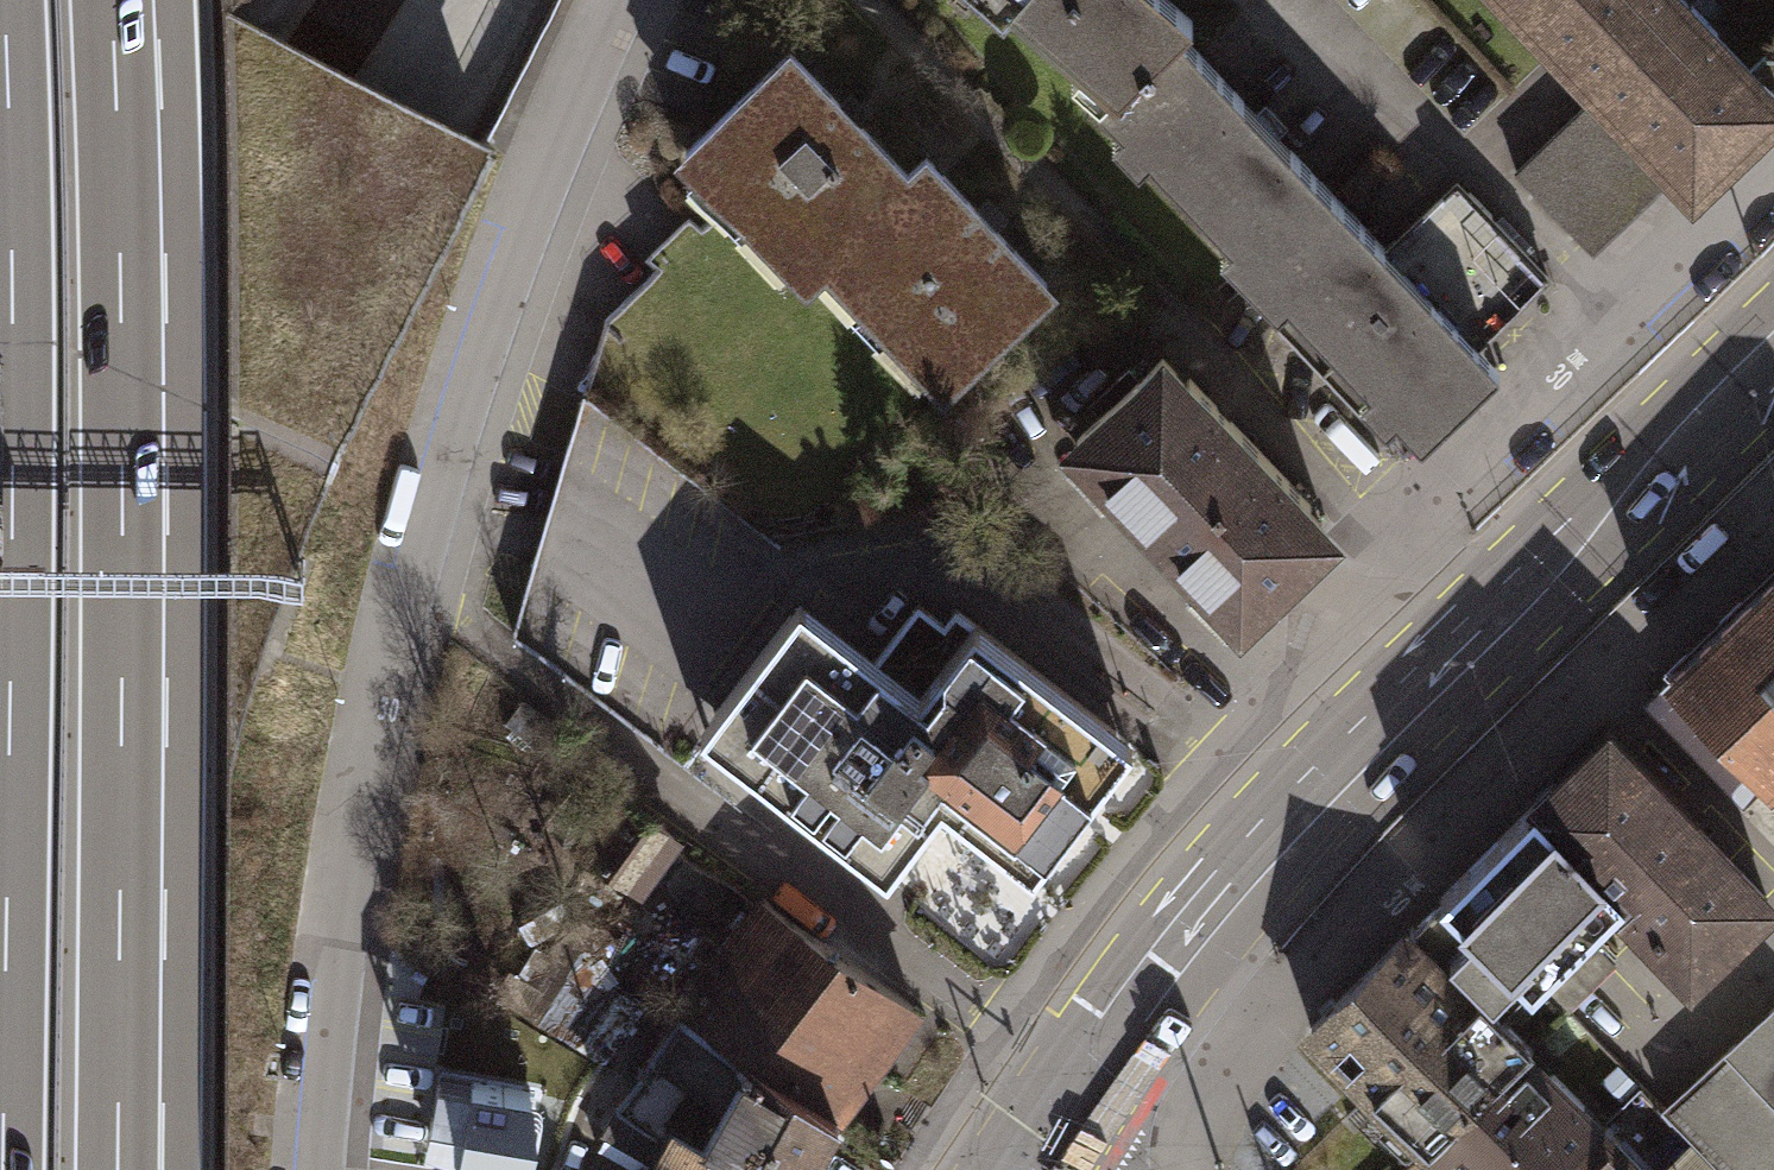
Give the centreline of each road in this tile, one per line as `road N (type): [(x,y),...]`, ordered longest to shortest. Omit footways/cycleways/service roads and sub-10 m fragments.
road 1 (residential): [(322,1169),(331,1011),(378,693),(484,309),(614,0)]
road 2 (motorway): [(138,1169),(143,498),(132,0)]
road 3 (primary): [(1006,1169),(1174,920),(1325,758),(1773,328)]

